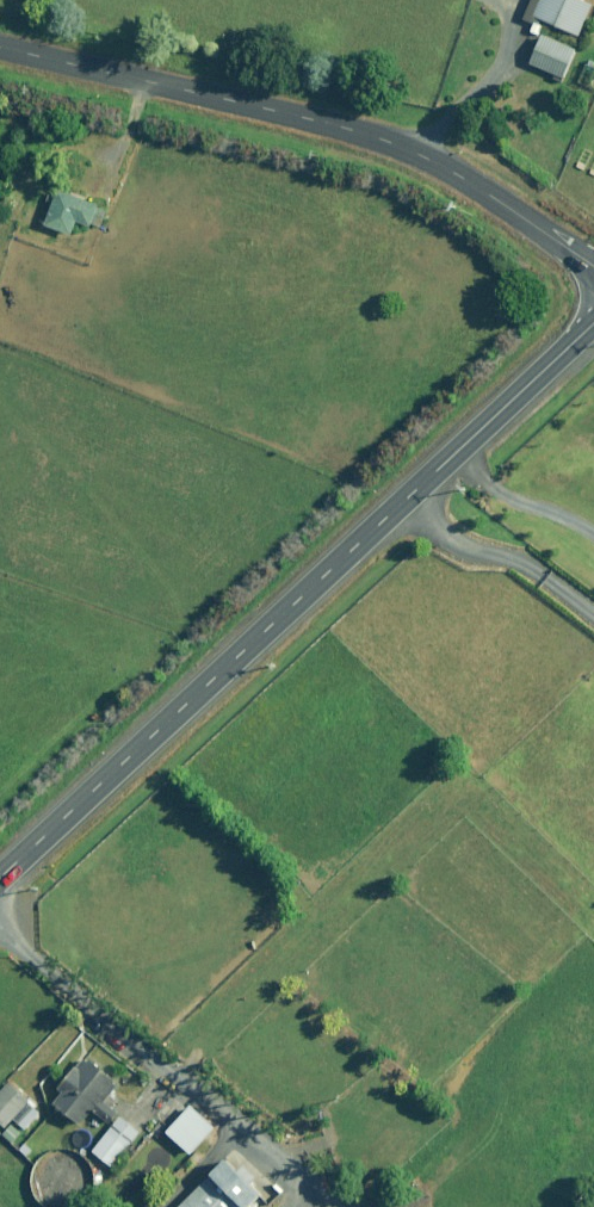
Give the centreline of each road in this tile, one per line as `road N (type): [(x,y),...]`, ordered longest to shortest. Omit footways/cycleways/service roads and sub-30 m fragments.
road 1 (tertiary): [(593,323),(0,879)]
road 2 (unclassified): [(0,46),(313,116),(446,167),(593,267)]

